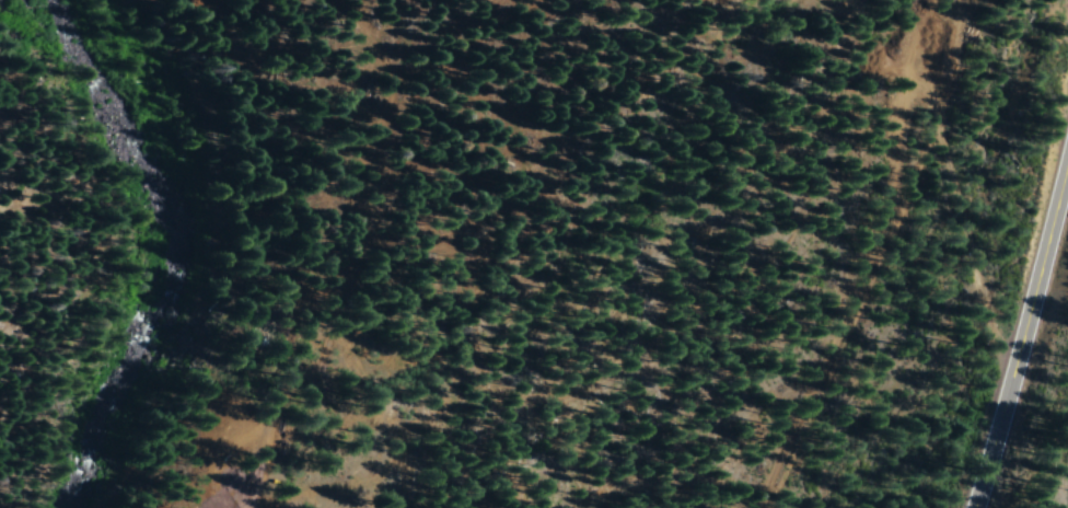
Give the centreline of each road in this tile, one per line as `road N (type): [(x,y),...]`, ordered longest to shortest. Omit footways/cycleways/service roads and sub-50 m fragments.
road 1 (secondary): [(1067,137),(966,507)]

